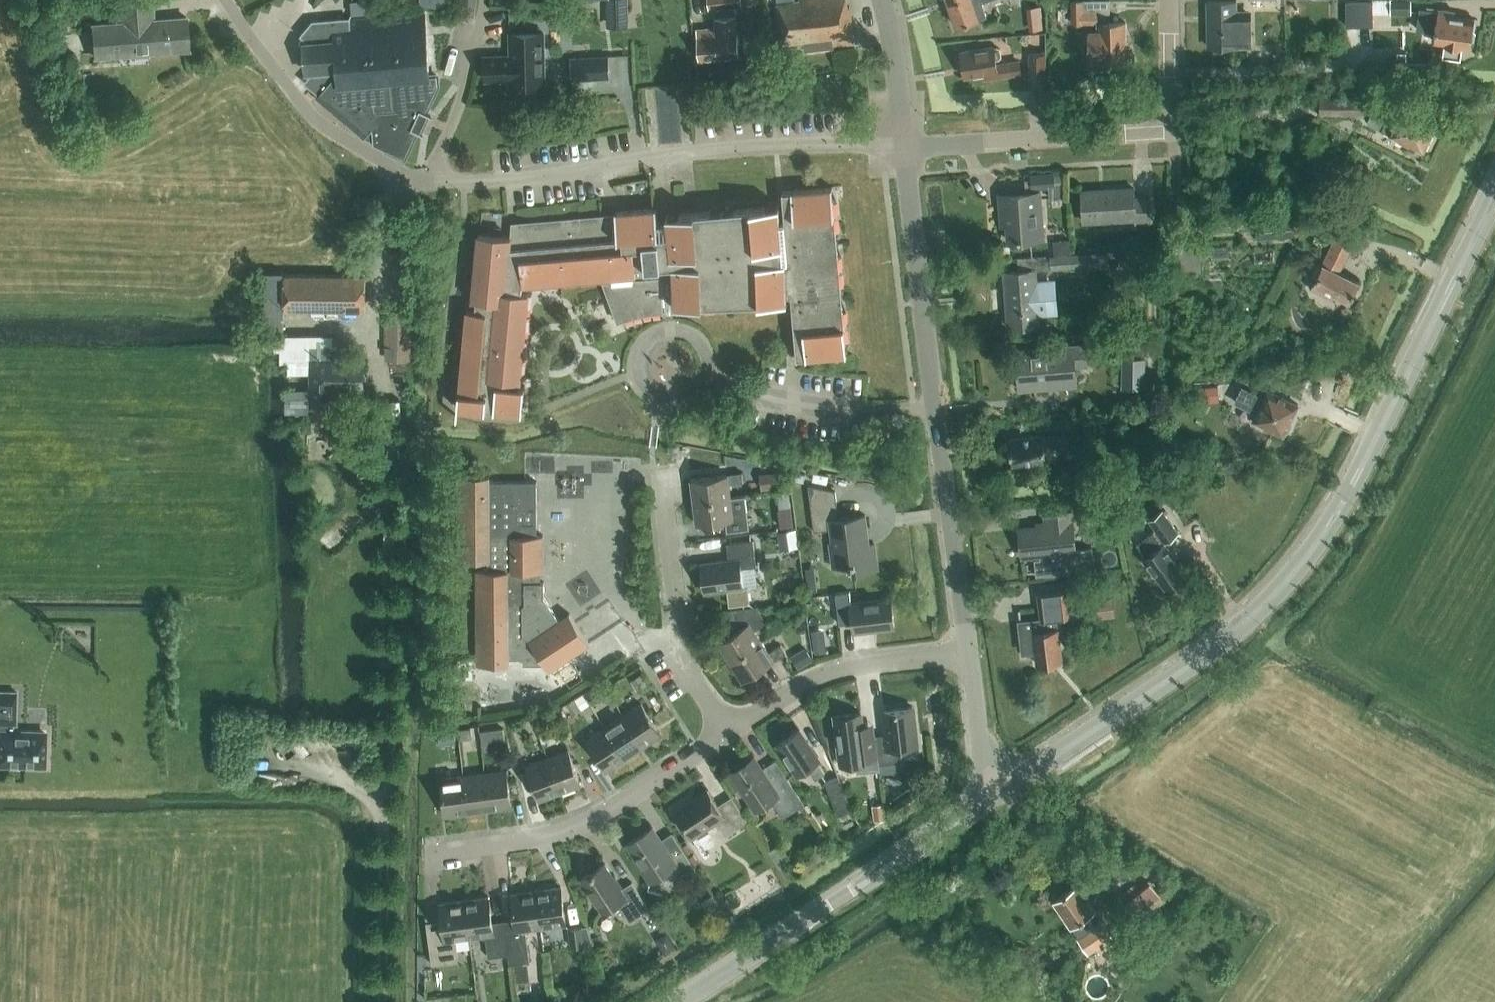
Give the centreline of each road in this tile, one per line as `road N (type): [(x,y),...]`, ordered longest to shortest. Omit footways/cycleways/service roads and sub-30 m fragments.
road 1 (secondary): [(992,795),(1175,674),(1285,581),(1371,448),(1494,196)]
road 2 (residential): [(904,146),(733,148),(527,177),(429,181),(304,108),(225,0)]
road 3 (residential): [(968,652),(904,146)]
road 4 (residential): [(1169,0),(1170,132),(904,146)]
road 5 (secondary): [(680,1001),(992,795)]
road 6 (residential): [(432,853),(518,842),(580,823),(727,731)]
road 7 (residential): [(727,731),(683,659),(664,475)]
road 8 (residential): [(727,731),(802,684),(841,671),(968,652)]
road 9 (residential): [(904,146),(882,0)]
road 10 (residential): [(992,795),(968,652)]

